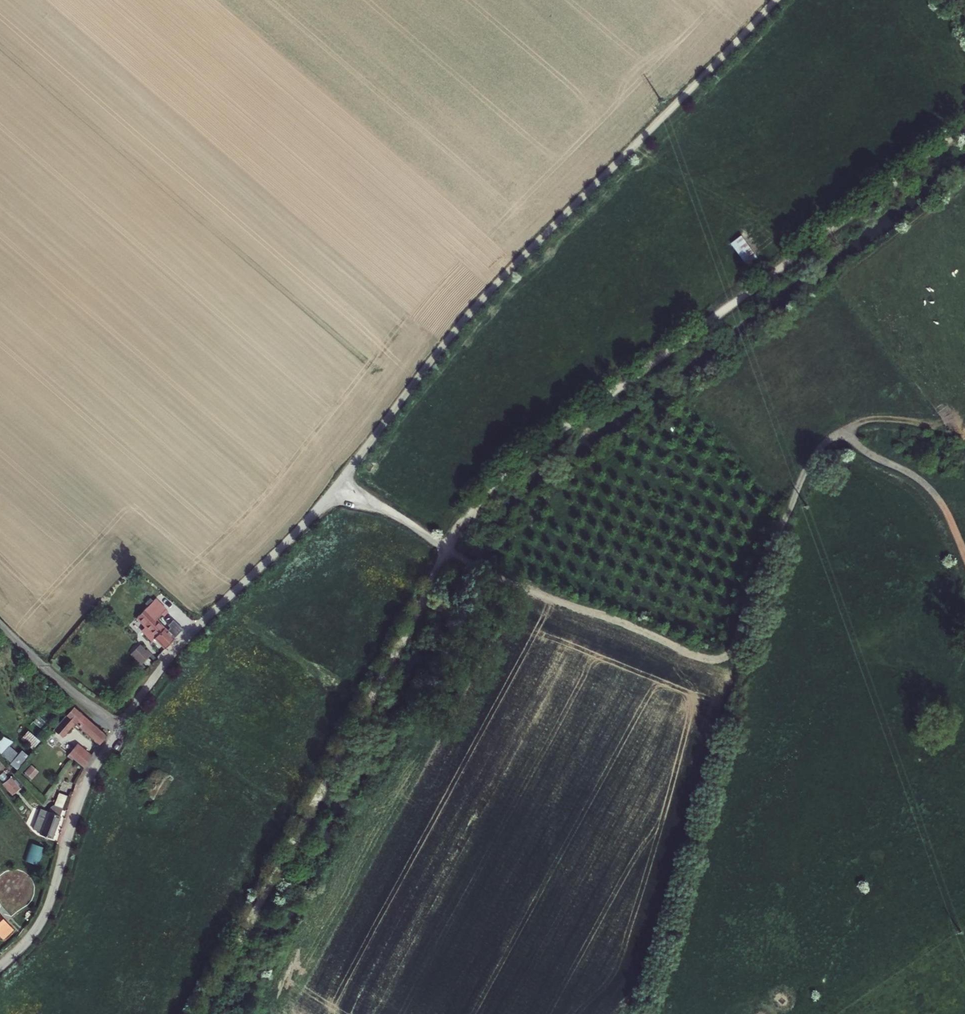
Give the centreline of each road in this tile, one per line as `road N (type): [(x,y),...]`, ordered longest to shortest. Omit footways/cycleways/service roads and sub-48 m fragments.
road 1 (residential): [(0,966),(42,921),(94,770),(178,649),(318,510),(497,283),(776,0)]
road 2 (track): [(449,550),(528,591),(699,655),(724,654),(736,643),(806,467),(819,448),(841,437),(927,486),(964,555)]
road 3 (track): [(0,625),(119,731)]
road 4 (track): [(449,550),(338,487)]

